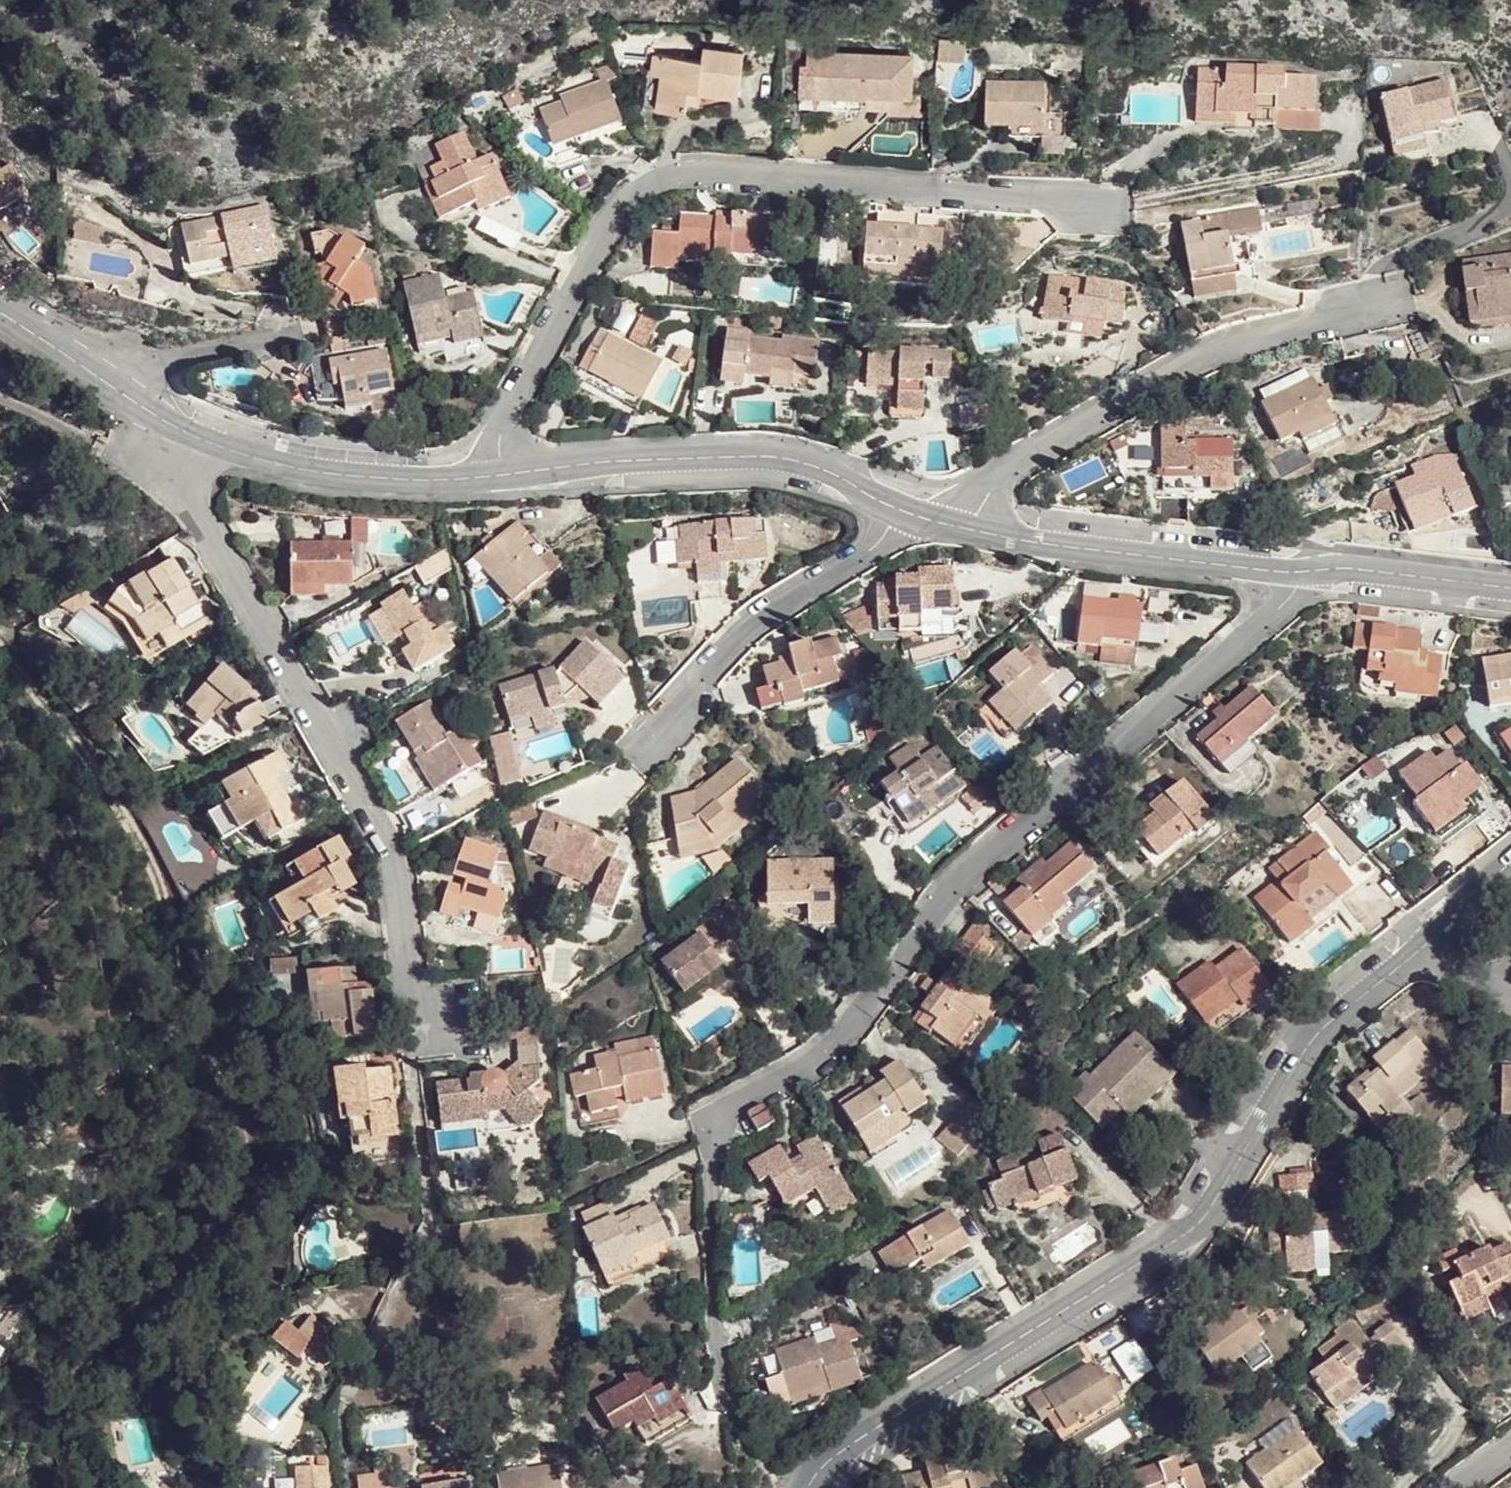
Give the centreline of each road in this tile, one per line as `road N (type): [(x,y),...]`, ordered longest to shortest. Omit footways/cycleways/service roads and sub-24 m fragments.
road 1 (track): [(75,1487),(63,1408),(80,1377),(212,1251),(237,1206),(249,1134),(207,996),(133,828),(79,744),(0,648)]
road 2 (residential): [(1322,573),(962,876),(824,1059),(704,1122)]
road 3 (residential): [(1407,949),(1307,1036),(1195,1241),(823,1461),(804,1487)]
road 4 (residential): [(476,477),(628,196),(665,177),(709,172),(1093,202)]
road 5 (residential): [(196,437),(191,485),(207,524),(389,852),(416,1031),(453,1028)]
road 6 (residential): [(969,528),(1007,474),(1106,405),(1240,341),(1399,303)]
road 7 (residential): [(476,477),(736,454),(784,459),(919,517)]
road 8 (residential): [(969,528),(1322,573)]
road 9 (residential): [(919,517),(747,626),(649,740)]
road 10 (residential): [(196,437),(334,474),(476,477)]
road 11 (residential): [(92,373),(294,333)]
road 12 (residential): [(1322,573),(1510,589)]
road 13 (residential): [(1510,859),(1407,949)]
road 14 (residential): [(92,373),(196,437)]

